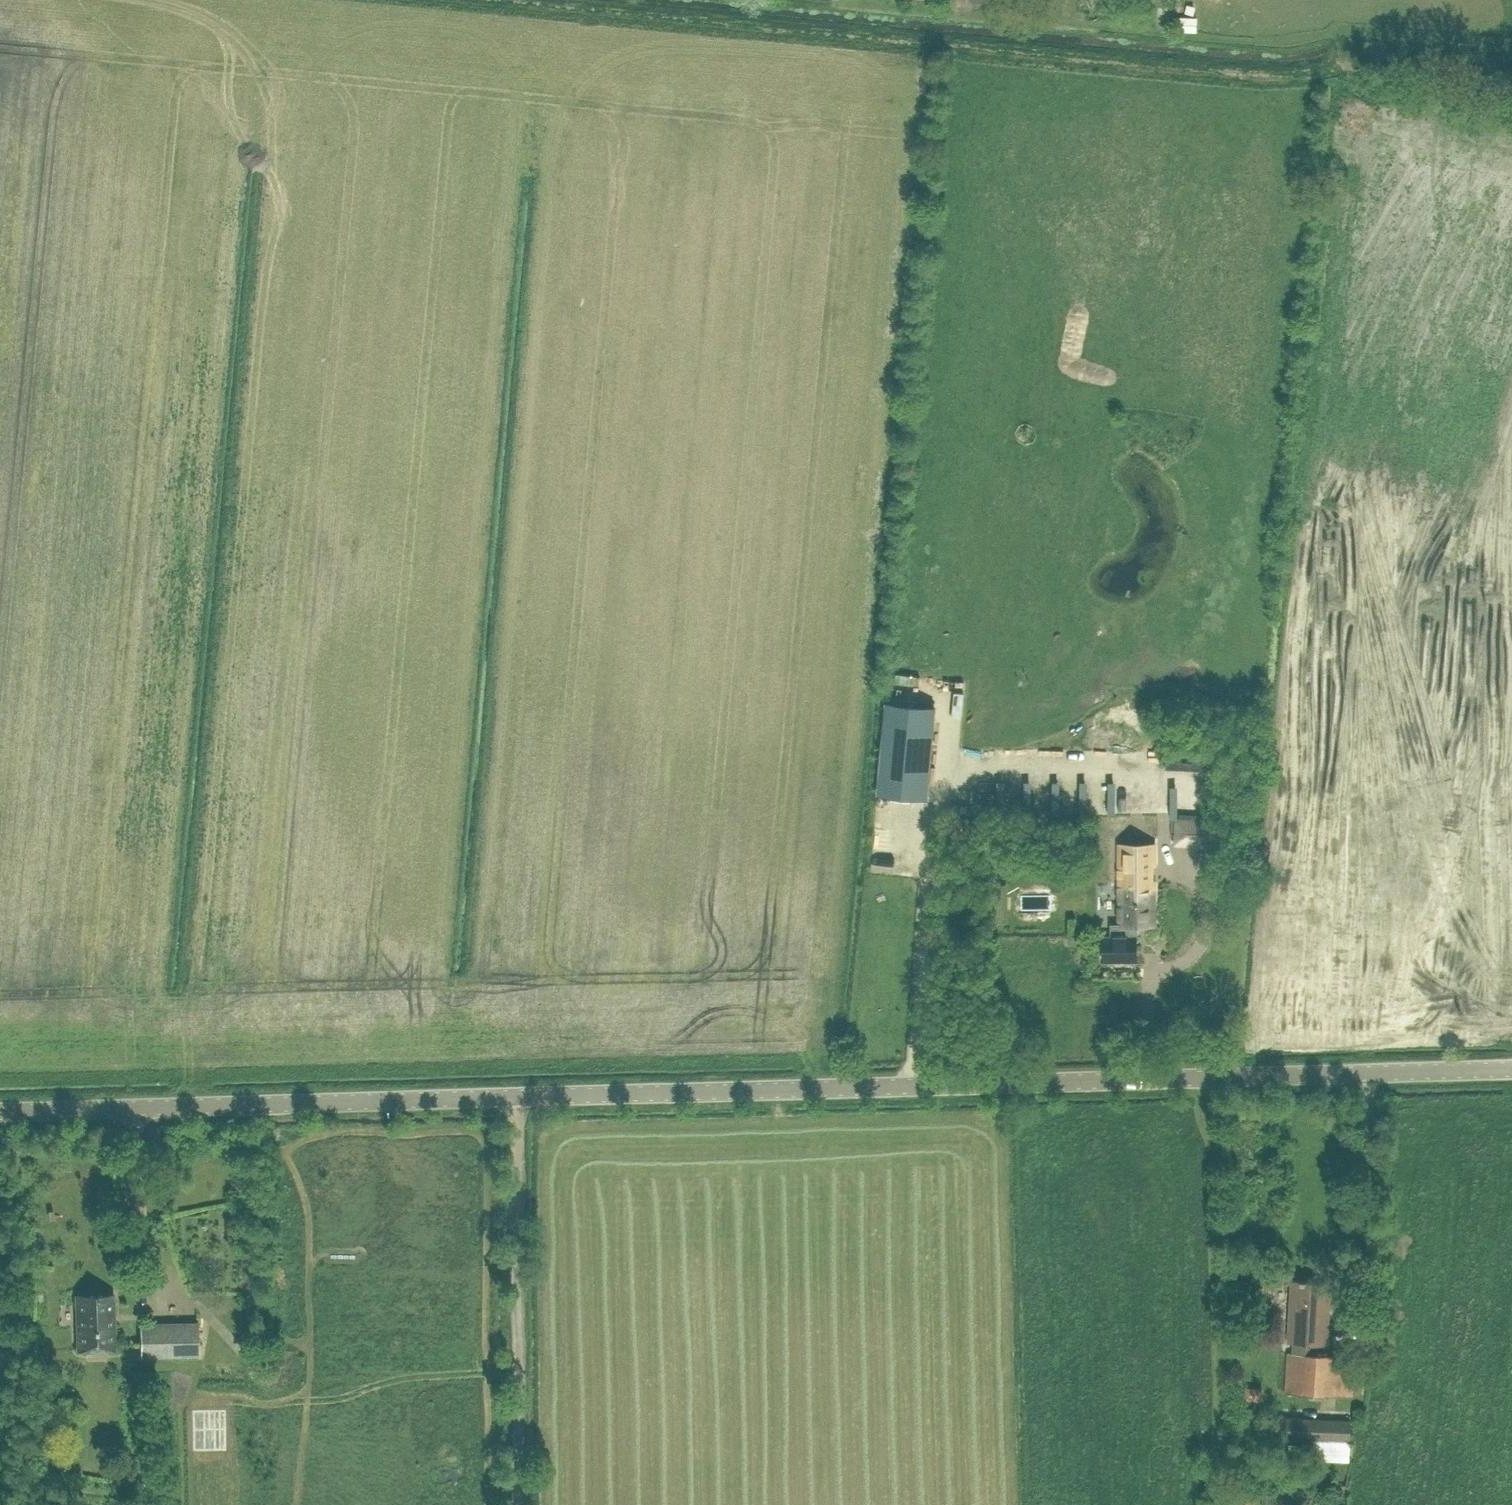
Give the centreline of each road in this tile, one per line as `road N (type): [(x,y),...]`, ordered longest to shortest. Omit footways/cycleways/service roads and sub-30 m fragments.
road 1 (tertiary): [(0,1112),(1511,1067)]
road 2 (track): [(517,1097),(518,1504)]

